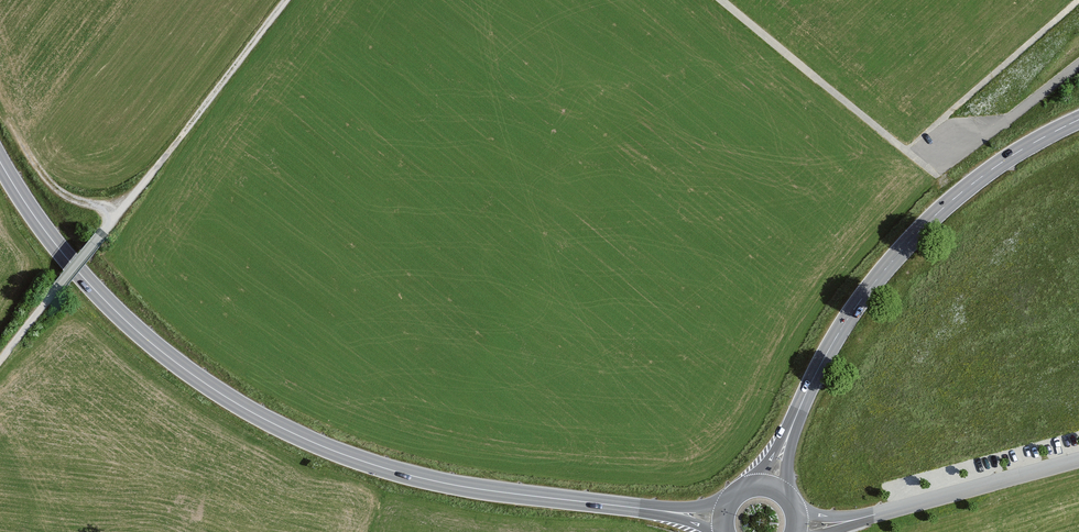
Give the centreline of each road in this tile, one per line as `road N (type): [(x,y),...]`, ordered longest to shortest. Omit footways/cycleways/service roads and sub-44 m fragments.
road 1 (tertiary): [(722,519),(422,478),(336,452),(254,414),(169,358),(97,292),(0,159)]
road 2 (primary): [(770,487),(843,329),(926,222),(972,183),(1078,120)]
road 3 (track): [(724,0),(906,150),(1078,0)]
road 4 (track): [(286,0),(0,361)]
road 5 (unclassified): [(1078,459),(797,527)]
road 6 (unclassified): [(1078,65),(958,157),(927,131)]
road 7 (track): [(116,216),(53,187),(4,109)]

